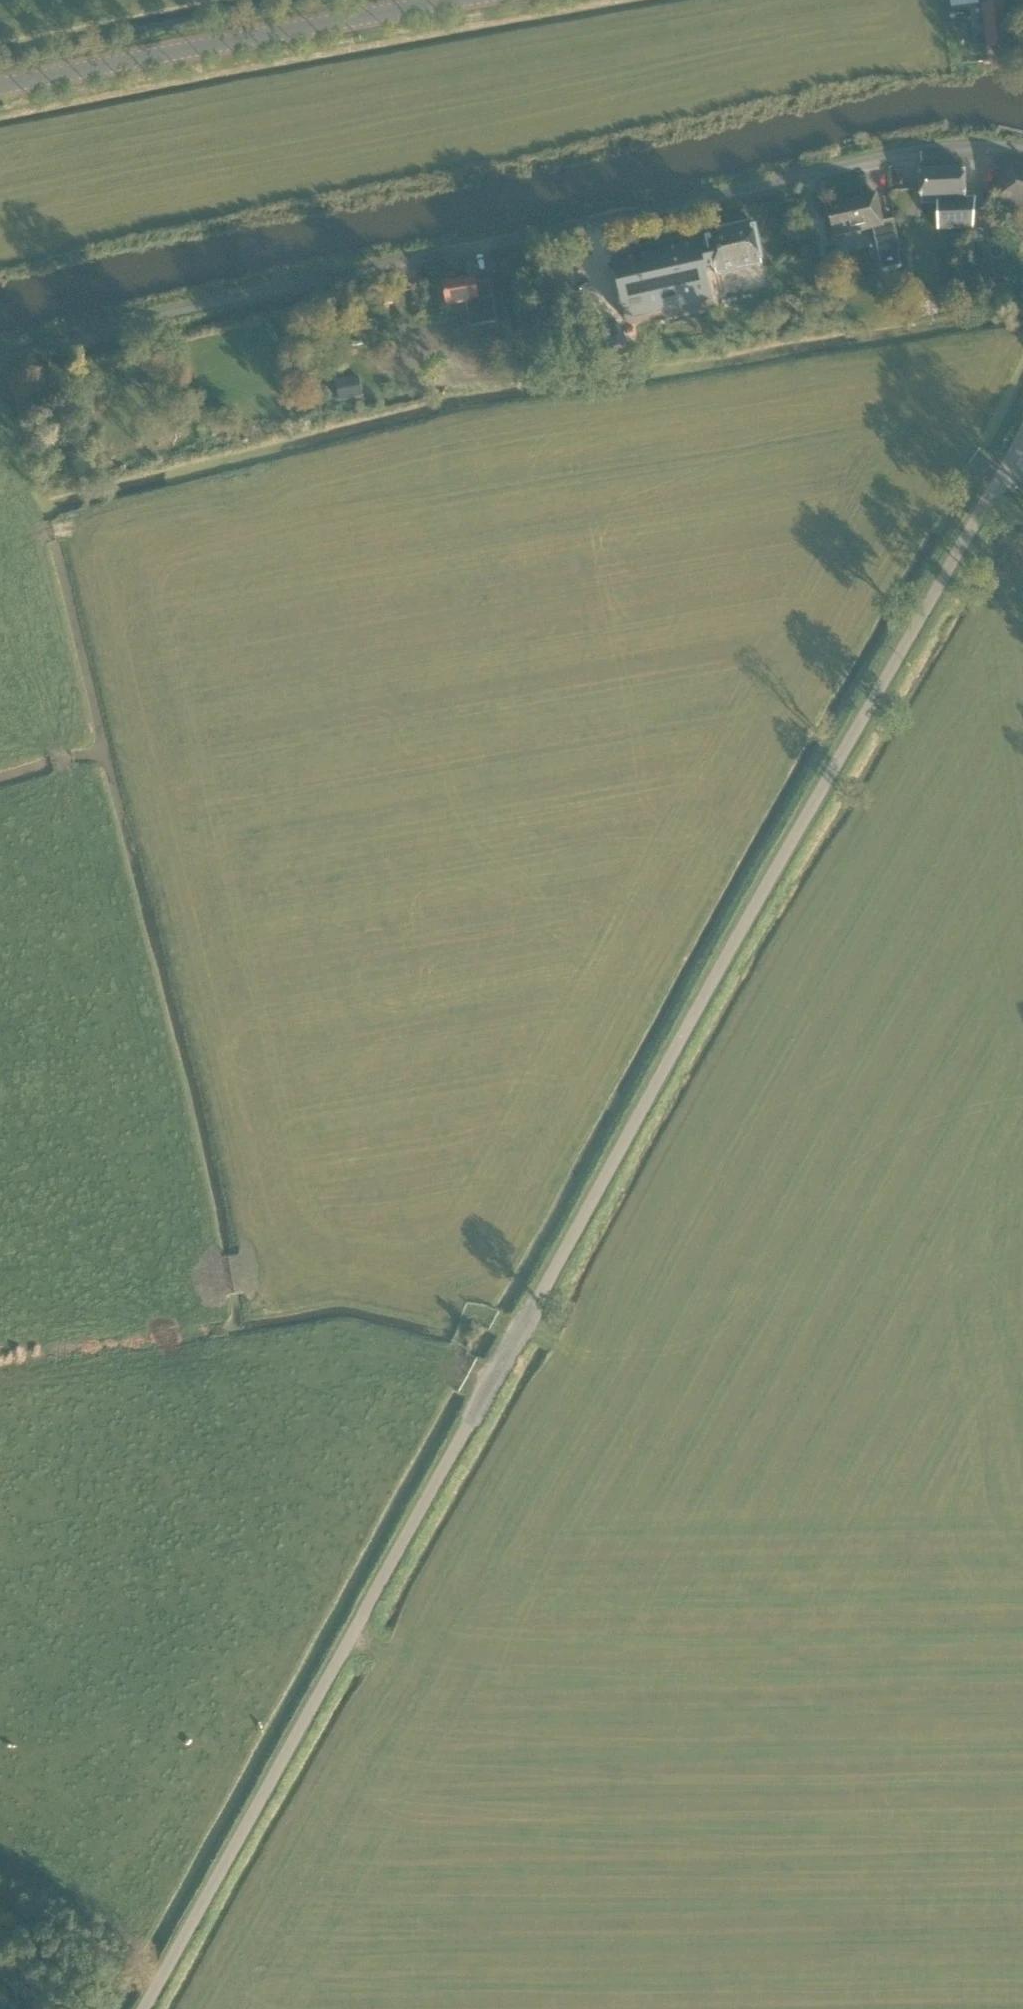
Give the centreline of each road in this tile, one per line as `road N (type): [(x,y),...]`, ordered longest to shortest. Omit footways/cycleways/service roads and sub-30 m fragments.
road 1 (unclassified): [(147,2008),(1022,442)]
road 2 (unclassified): [(0,355),(233,297),(861,163),(948,149),(1022,153)]
road 3 (secondary): [(0,89),(458,0)]

